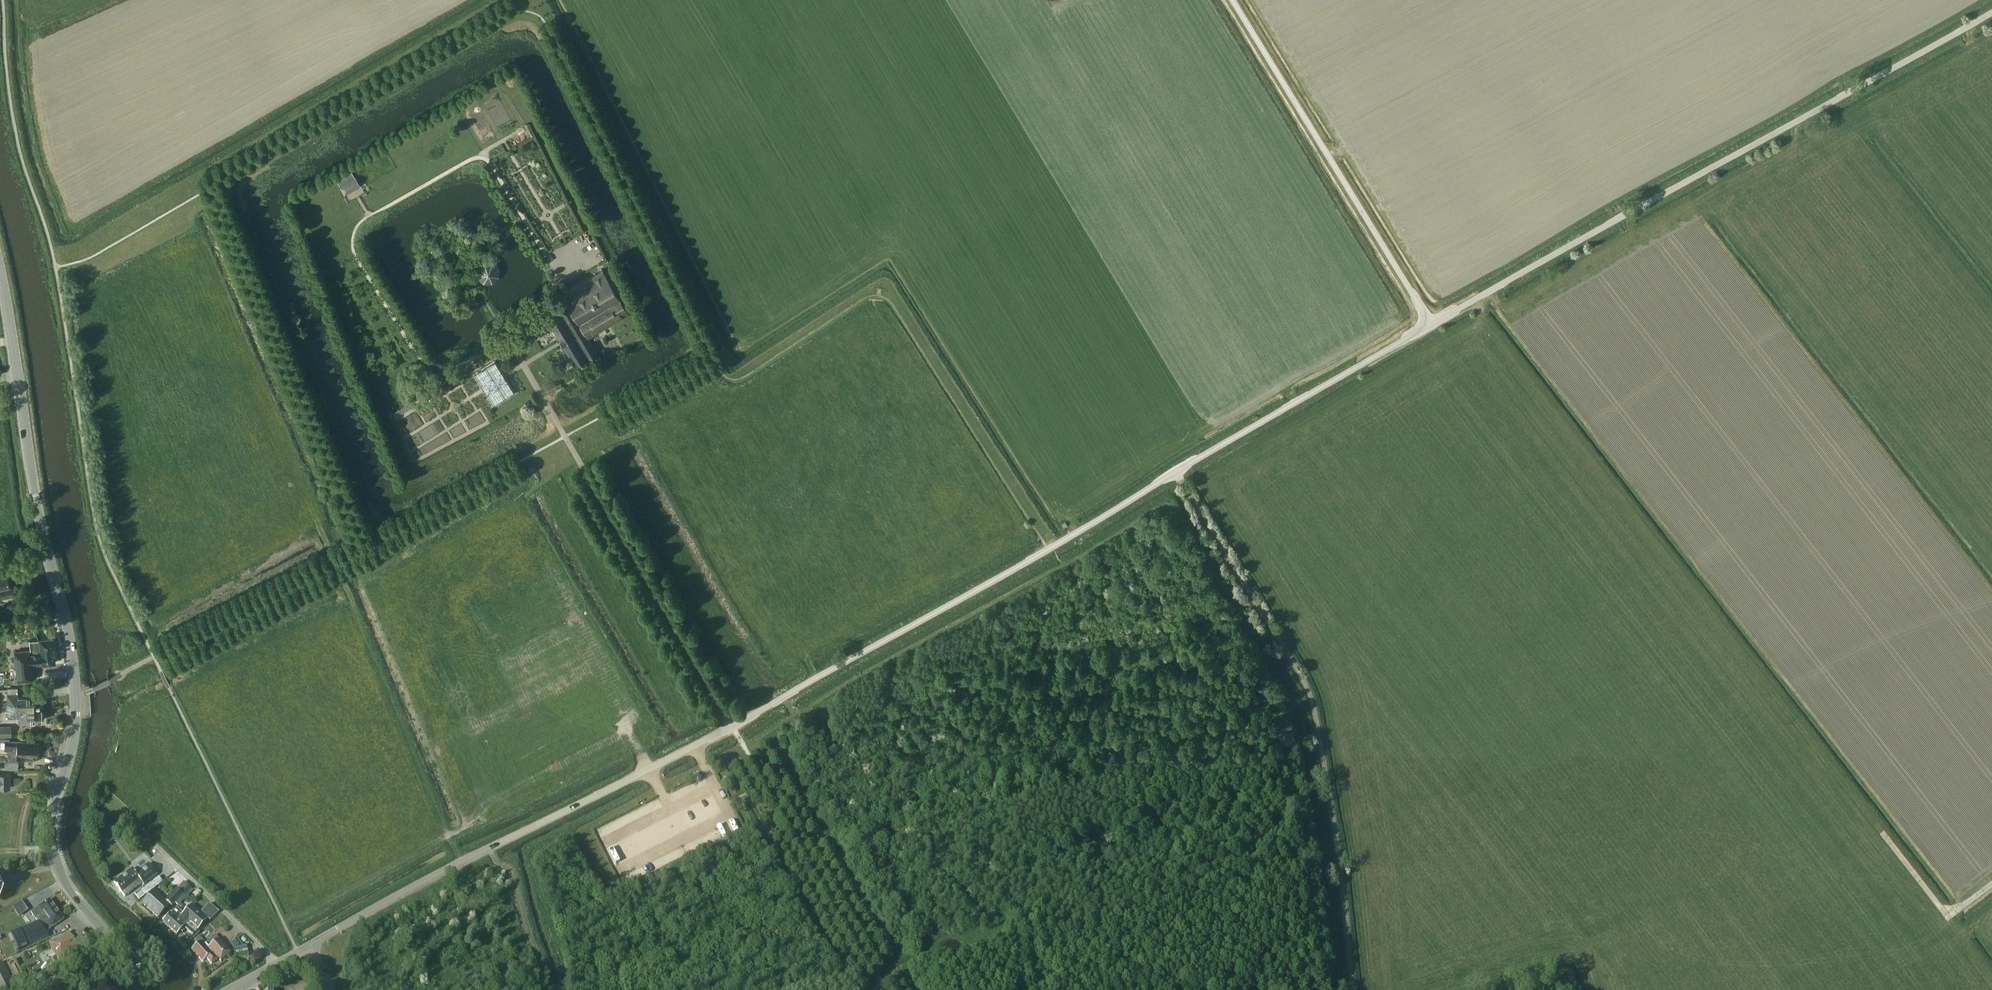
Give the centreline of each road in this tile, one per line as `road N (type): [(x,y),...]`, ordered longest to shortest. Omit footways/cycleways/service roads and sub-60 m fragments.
road 1 (unclassified): [(310,945),(732,726),(1991,9)]
road 2 (secondary): [(131,989),(117,948),(55,858),(53,819),(76,725),(73,661),(35,495),(0,272)]
road 3 (track): [(1176,471),(1312,700),(1353,989)]

